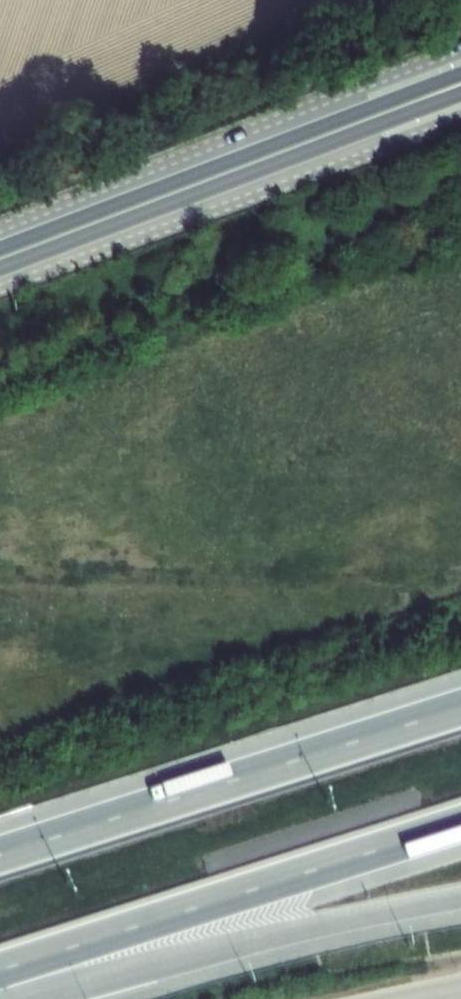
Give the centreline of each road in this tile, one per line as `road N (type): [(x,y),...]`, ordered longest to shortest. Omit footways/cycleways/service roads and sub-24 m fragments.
road 1 (primary): [(460,84),(0,260)]
road 2 (motorway): [(0,970),(460,823)]
road 3 (motorway): [(460,709),(0,856)]
road 4 (motorway): [(0,990),(58,990),(268,935),(460,899)]

